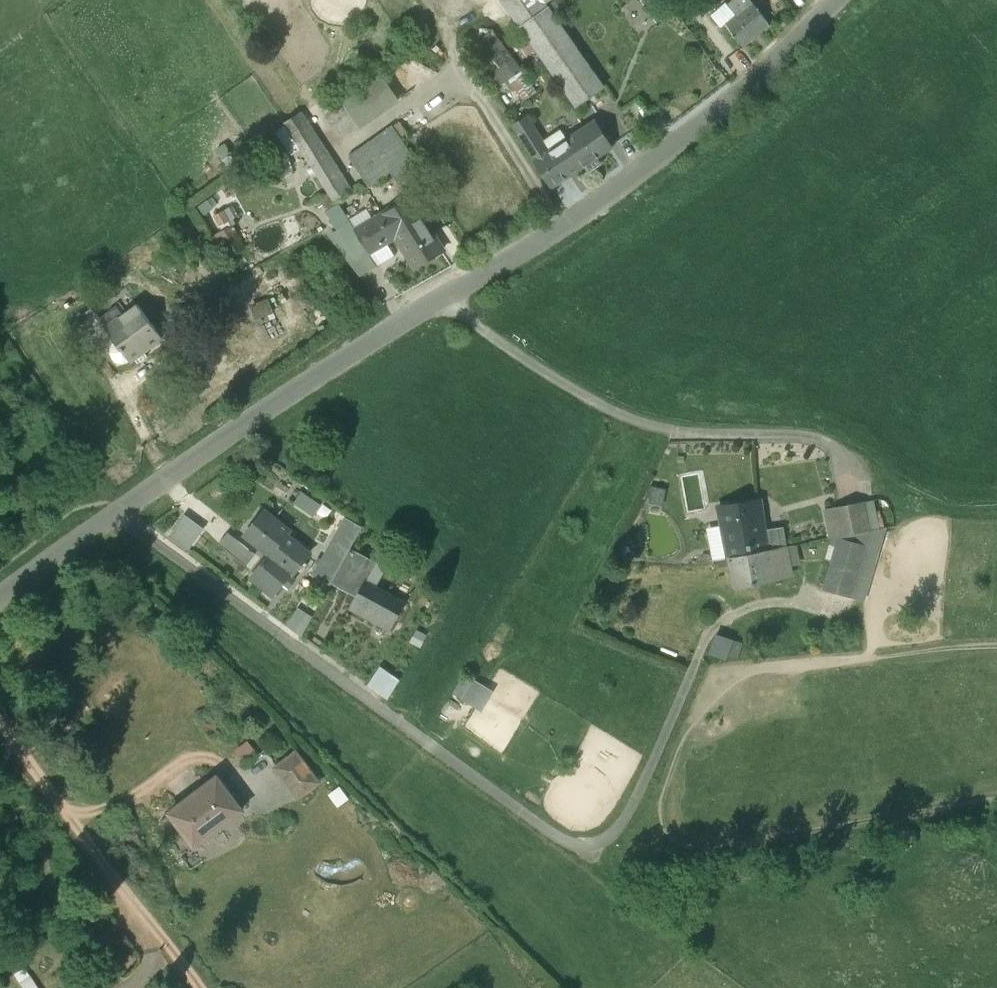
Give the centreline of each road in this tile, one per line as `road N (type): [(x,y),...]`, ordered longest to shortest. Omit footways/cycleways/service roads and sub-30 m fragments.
road 1 (unclassified): [(834,0),(642,171),(122,510)]
road 2 (unclassified): [(122,510),(137,531),(575,845),(610,830),(633,800),(711,625)]
road 3 (track): [(575,845),(650,905),(971,847),(996,859)]
road 4 (track): [(450,292),(468,320),(620,418),(672,433),(804,435),(848,458)]
road 5 (track): [(423,0),(562,226)]
road 6 (unclassified): [(122,510),(0,599)]

